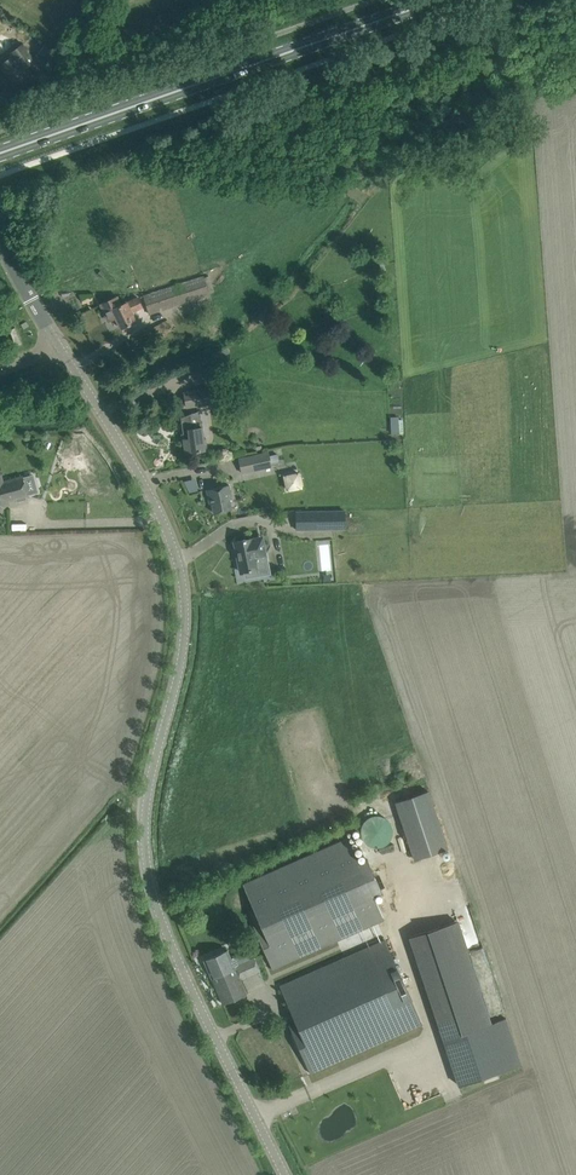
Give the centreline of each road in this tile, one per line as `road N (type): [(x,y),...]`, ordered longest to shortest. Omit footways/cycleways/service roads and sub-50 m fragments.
road 1 (tertiary): [(282,1174),(155,917),(145,880),(141,818),(179,640),(178,578),(149,489),(61,344)]
road 2 (primary): [(0,153),(438,0)]
road 3 (tertiary): [(61,344),(0,237)]

